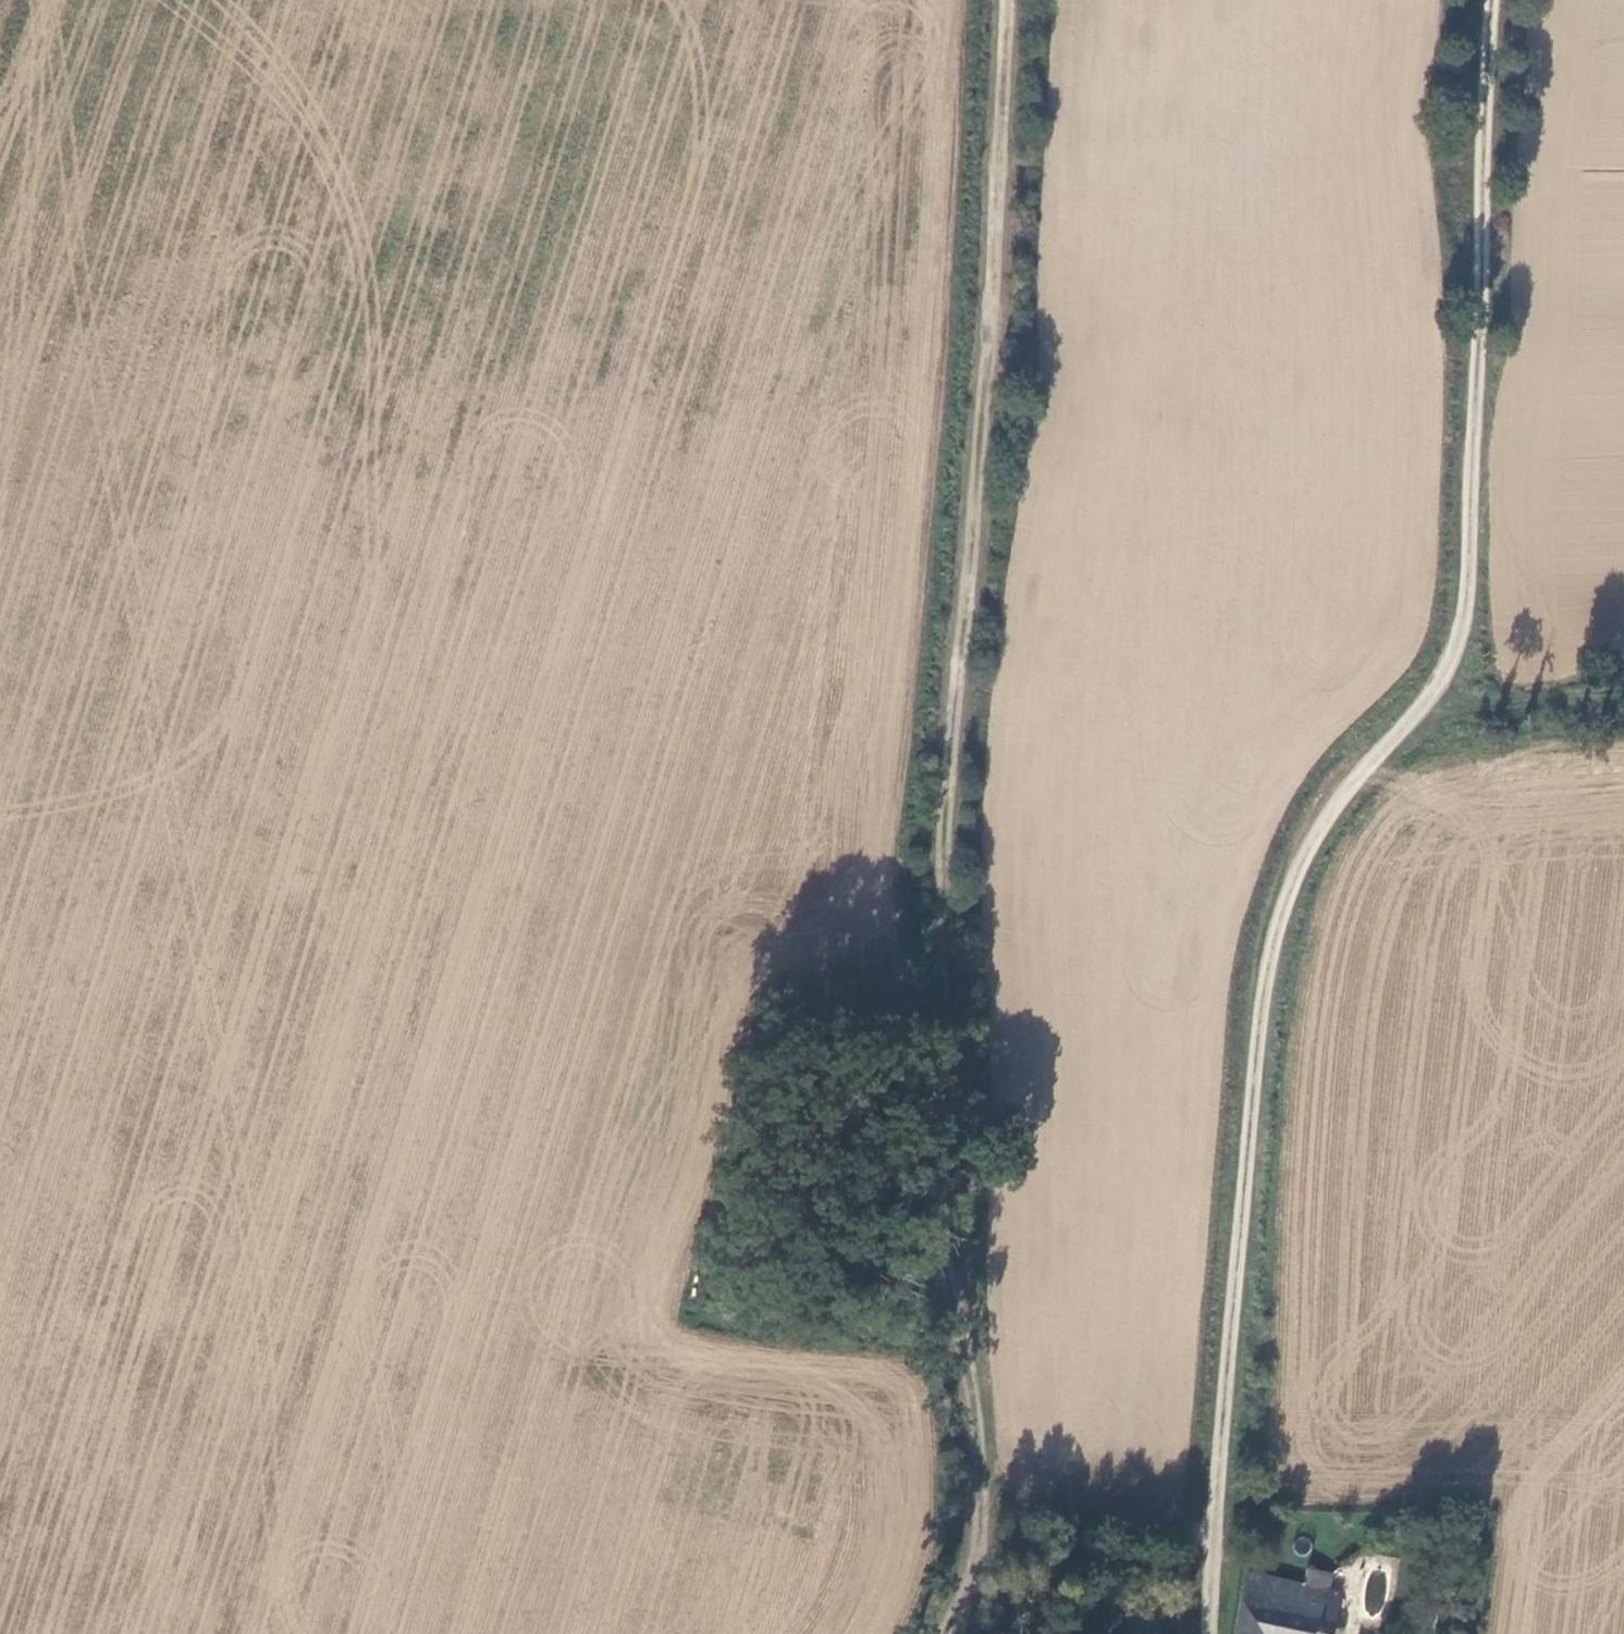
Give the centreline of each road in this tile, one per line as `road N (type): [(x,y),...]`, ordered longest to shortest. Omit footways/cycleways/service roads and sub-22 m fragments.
road 1 (unclassified): [(1207,1633),(1230,1179),(1260,957),(1317,817),(1411,720),(1434,684),(1463,587),(1491,0)]
road 2 (track): [(943,1633),(970,1591),(983,1539),(977,1381),(948,1257),(940,1177),(952,1038),(942,850),(1010,0)]

